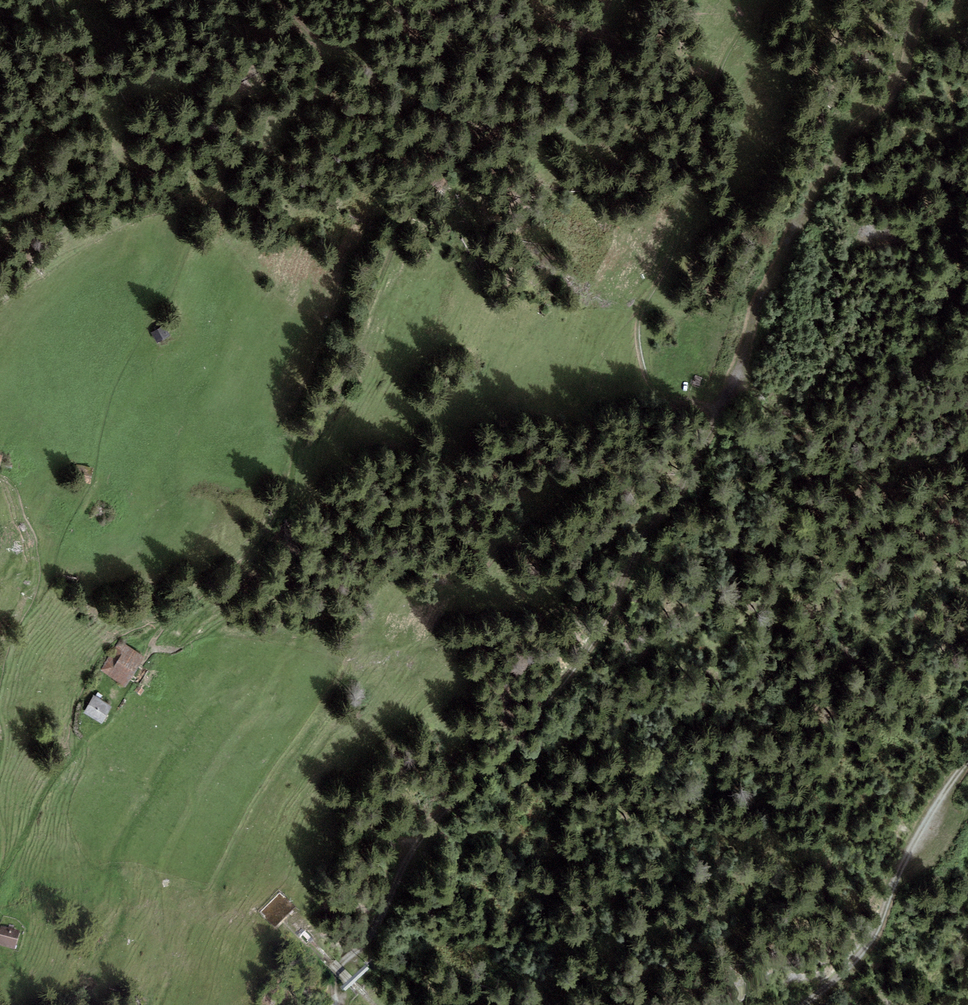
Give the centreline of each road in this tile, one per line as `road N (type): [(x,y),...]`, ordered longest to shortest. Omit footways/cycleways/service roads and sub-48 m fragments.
road 1 (track): [(608,0),(539,115),(440,175),(414,206),(264,536),(164,627),(128,629),(102,648),(81,689),(66,761),(0,872)]
road 2 (track): [(336,1004),(341,968),(391,912),(435,833),(608,646),(720,411)]
road 3 (track): [(0,657),(55,482),(120,355),(198,212),(300,98)]
road 4 (track): [(720,411),(657,392),(647,379),(638,324),(674,252),(723,63),(756,0)]
road 5 (track): [(720,411),(857,138),(906,94),(938,0)]
road 6 (track): [(967,762),(921,834),(880,925),(802,1004)]

